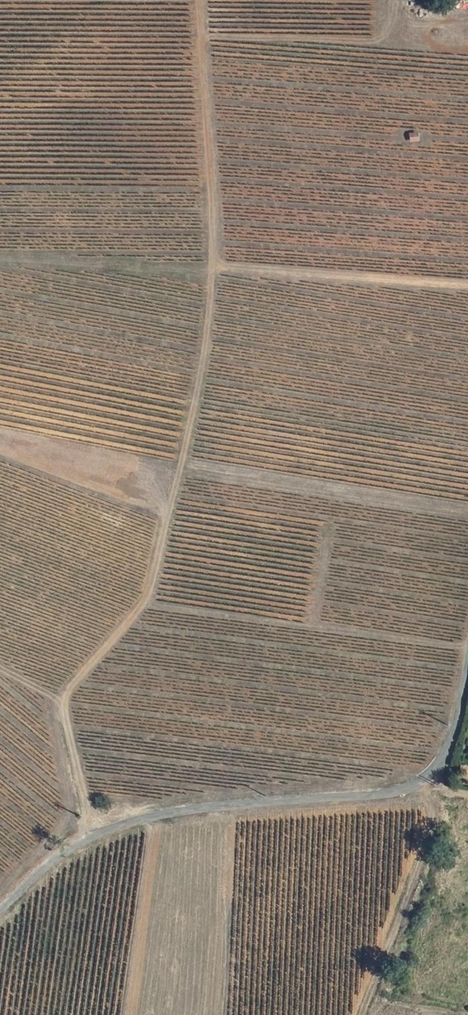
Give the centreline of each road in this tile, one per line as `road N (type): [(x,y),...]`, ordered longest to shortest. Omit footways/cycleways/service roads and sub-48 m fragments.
road 1 (track): [(201,0),(214,212),(200,391),(148,600),(69,690),(85,838)]
road 2 (unclassified): [(467,663),(442,760),(418,784),(191,809),(114,828),(46,865),(0,913)]

